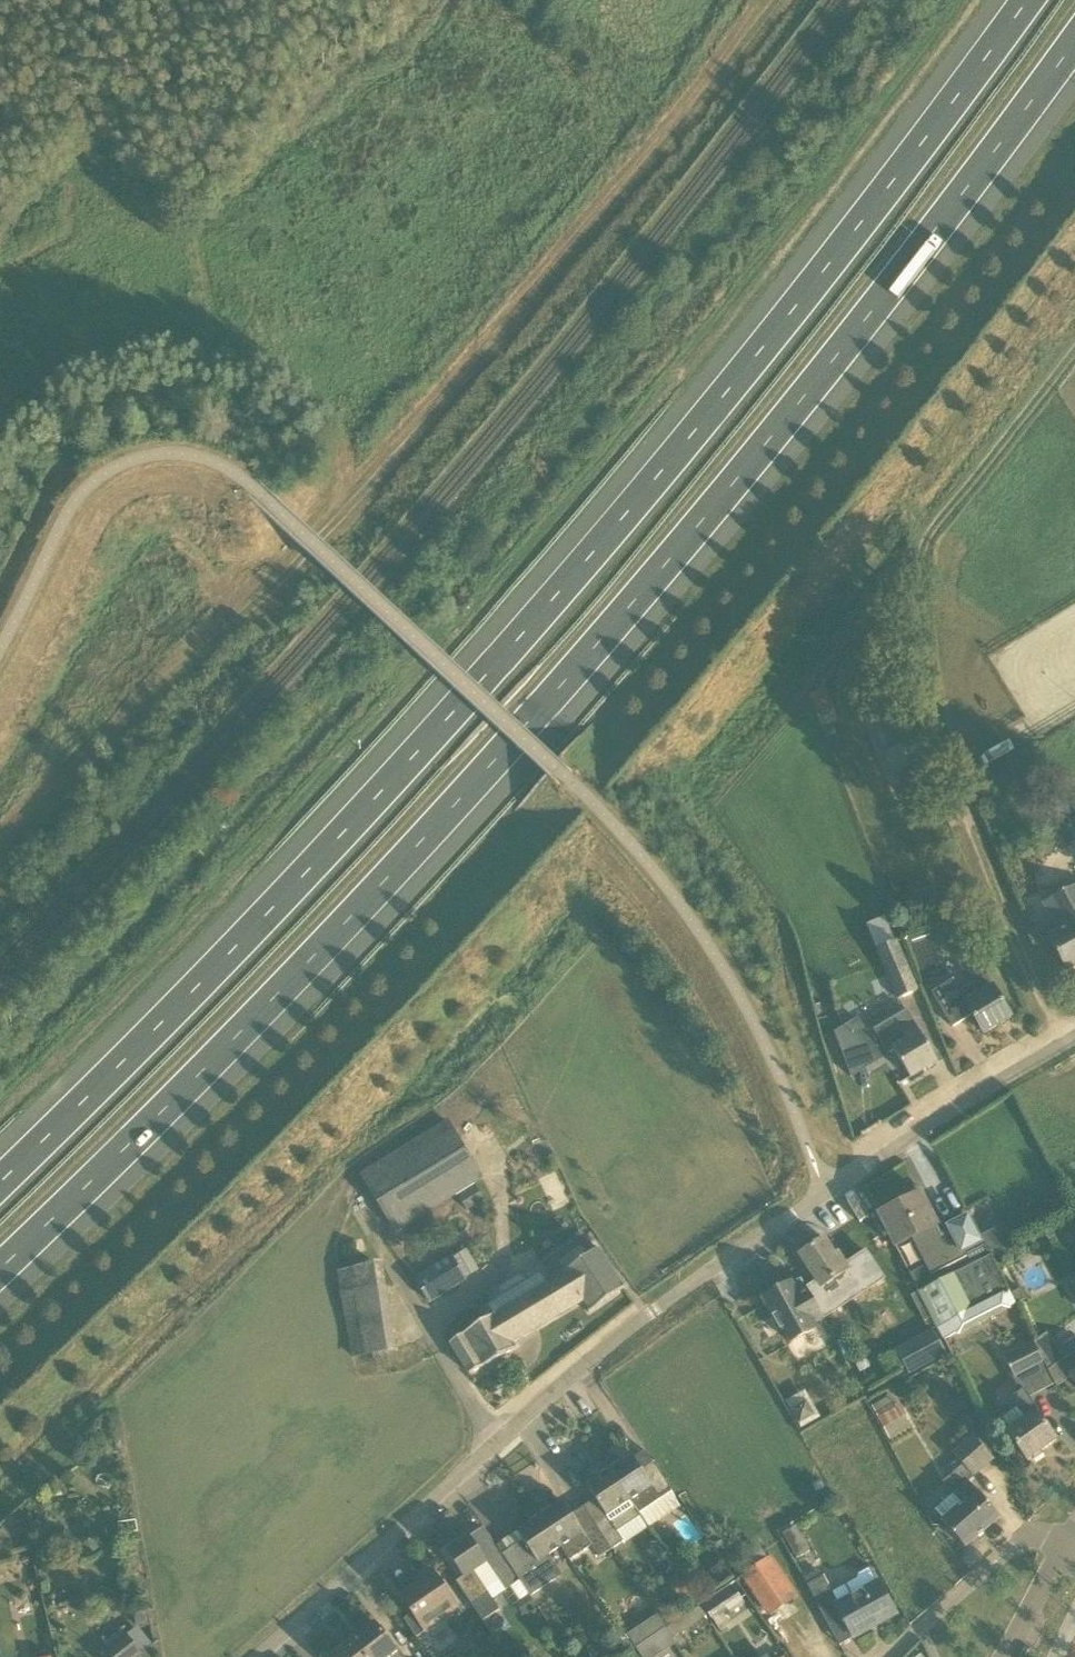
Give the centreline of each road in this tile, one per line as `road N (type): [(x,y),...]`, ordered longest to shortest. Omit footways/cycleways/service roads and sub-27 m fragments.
road 1 (motorway): [(0,1265),(162,1112),(491,763),(868,318),(1074,40)]
road 2 (motorway): [(1025,0),(660,475),(305,870),(0,1179)]
road 3 (track): [(0,866),(342,518),(777,0)]
road 4 (residential): [(259,1656),(554,1388),(888,1150),(1074,1031)]
road 5 (track): [(1058,1040),(966,812),(926,632),(924,573),(926,541),(1074,349)]
road 6 (residential): [(894,1656),(1011,1546),(1039,1536),(1063,1547)]
road 7 (residential): [(1063,1547),(1004,1656)]

